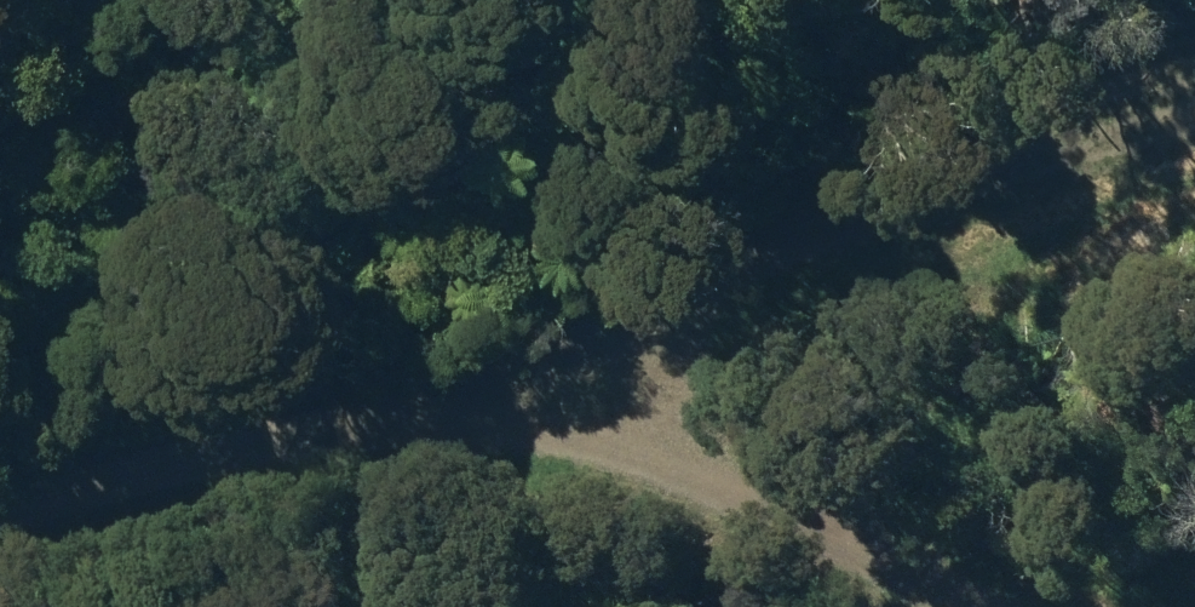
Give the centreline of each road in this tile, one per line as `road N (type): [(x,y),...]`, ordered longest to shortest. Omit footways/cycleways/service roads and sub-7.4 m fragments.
road 1 (track): [(0,573),(454,451),(856,606)]
road 2 (track): [(454,451),(927,261),(1194,172)]

